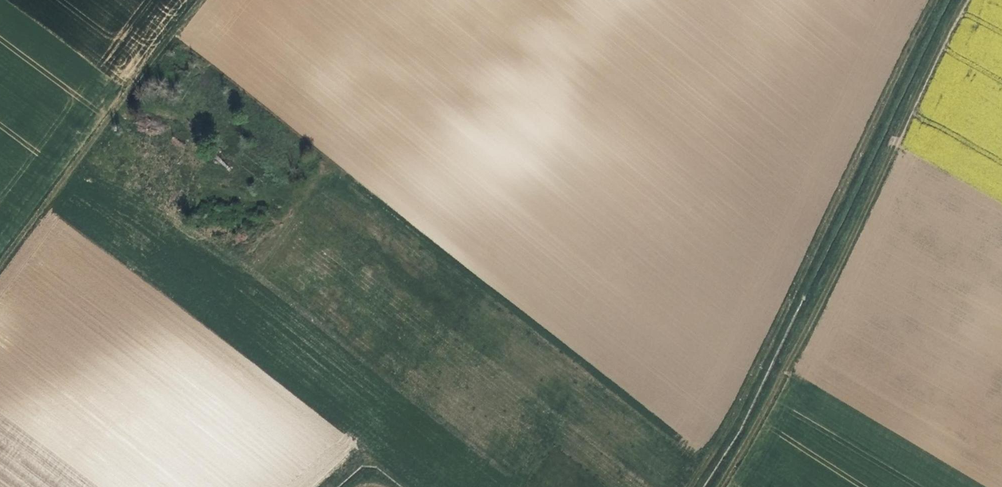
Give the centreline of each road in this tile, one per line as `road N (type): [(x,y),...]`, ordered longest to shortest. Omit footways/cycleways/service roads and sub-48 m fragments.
road 1 (track): [(965,0),(785,372),(716,486)]
road 2 (track): [(200,0),(0,262)]

